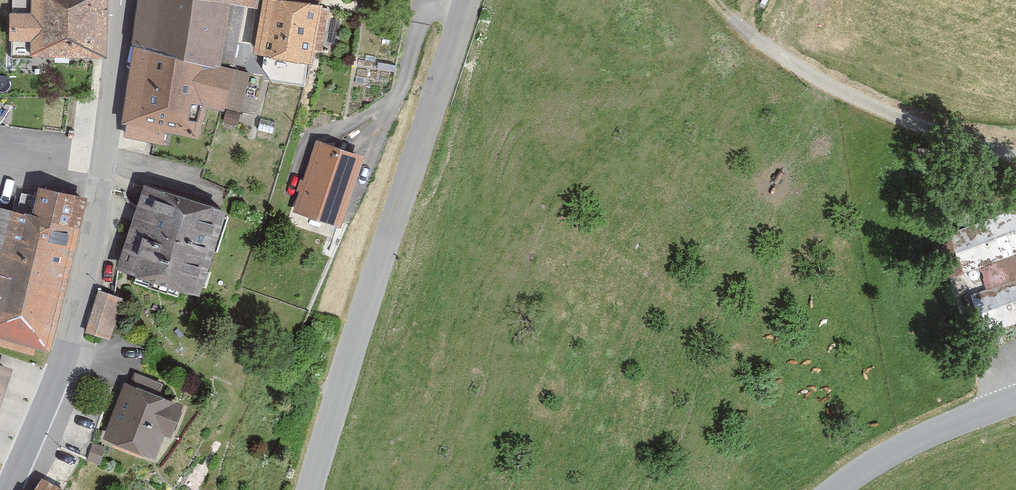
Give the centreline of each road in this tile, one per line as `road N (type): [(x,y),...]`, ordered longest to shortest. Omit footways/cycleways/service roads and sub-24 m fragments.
road 1 (tertiary): [(310,489),(468,0)]
road 2 (tertiary): [(120,0),(99,188),(72,323),(6,489)]
road 3 (track): [(717,0),(813,77),(919,125),(1015,157)]
road 4 (tertiary): [(1015,400),(902,446),(833,489)]

